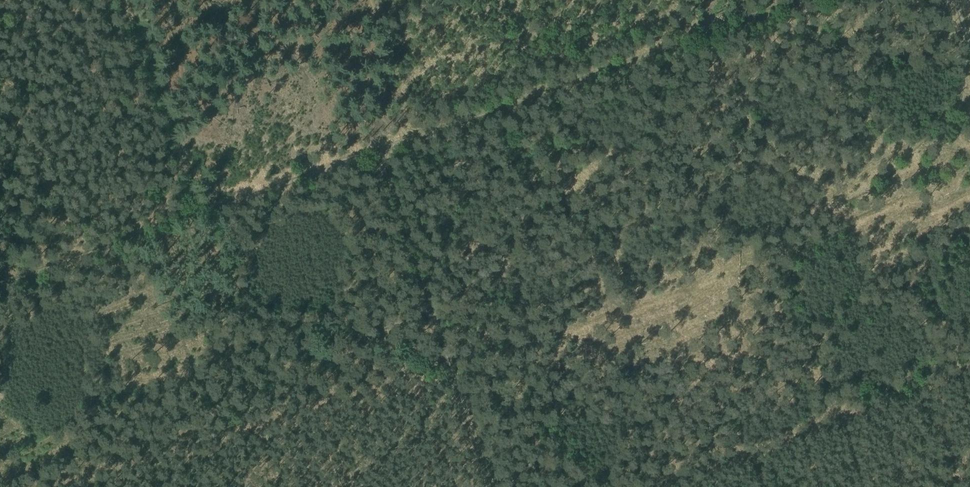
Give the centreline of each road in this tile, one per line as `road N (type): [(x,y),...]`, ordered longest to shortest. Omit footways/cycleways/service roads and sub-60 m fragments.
road 1 (track): [(492,486),(378,153),(205,211)]
road 2 (track): [(378,153),(803,0)]
road 3 (track): [(0,285),(205,211)]

